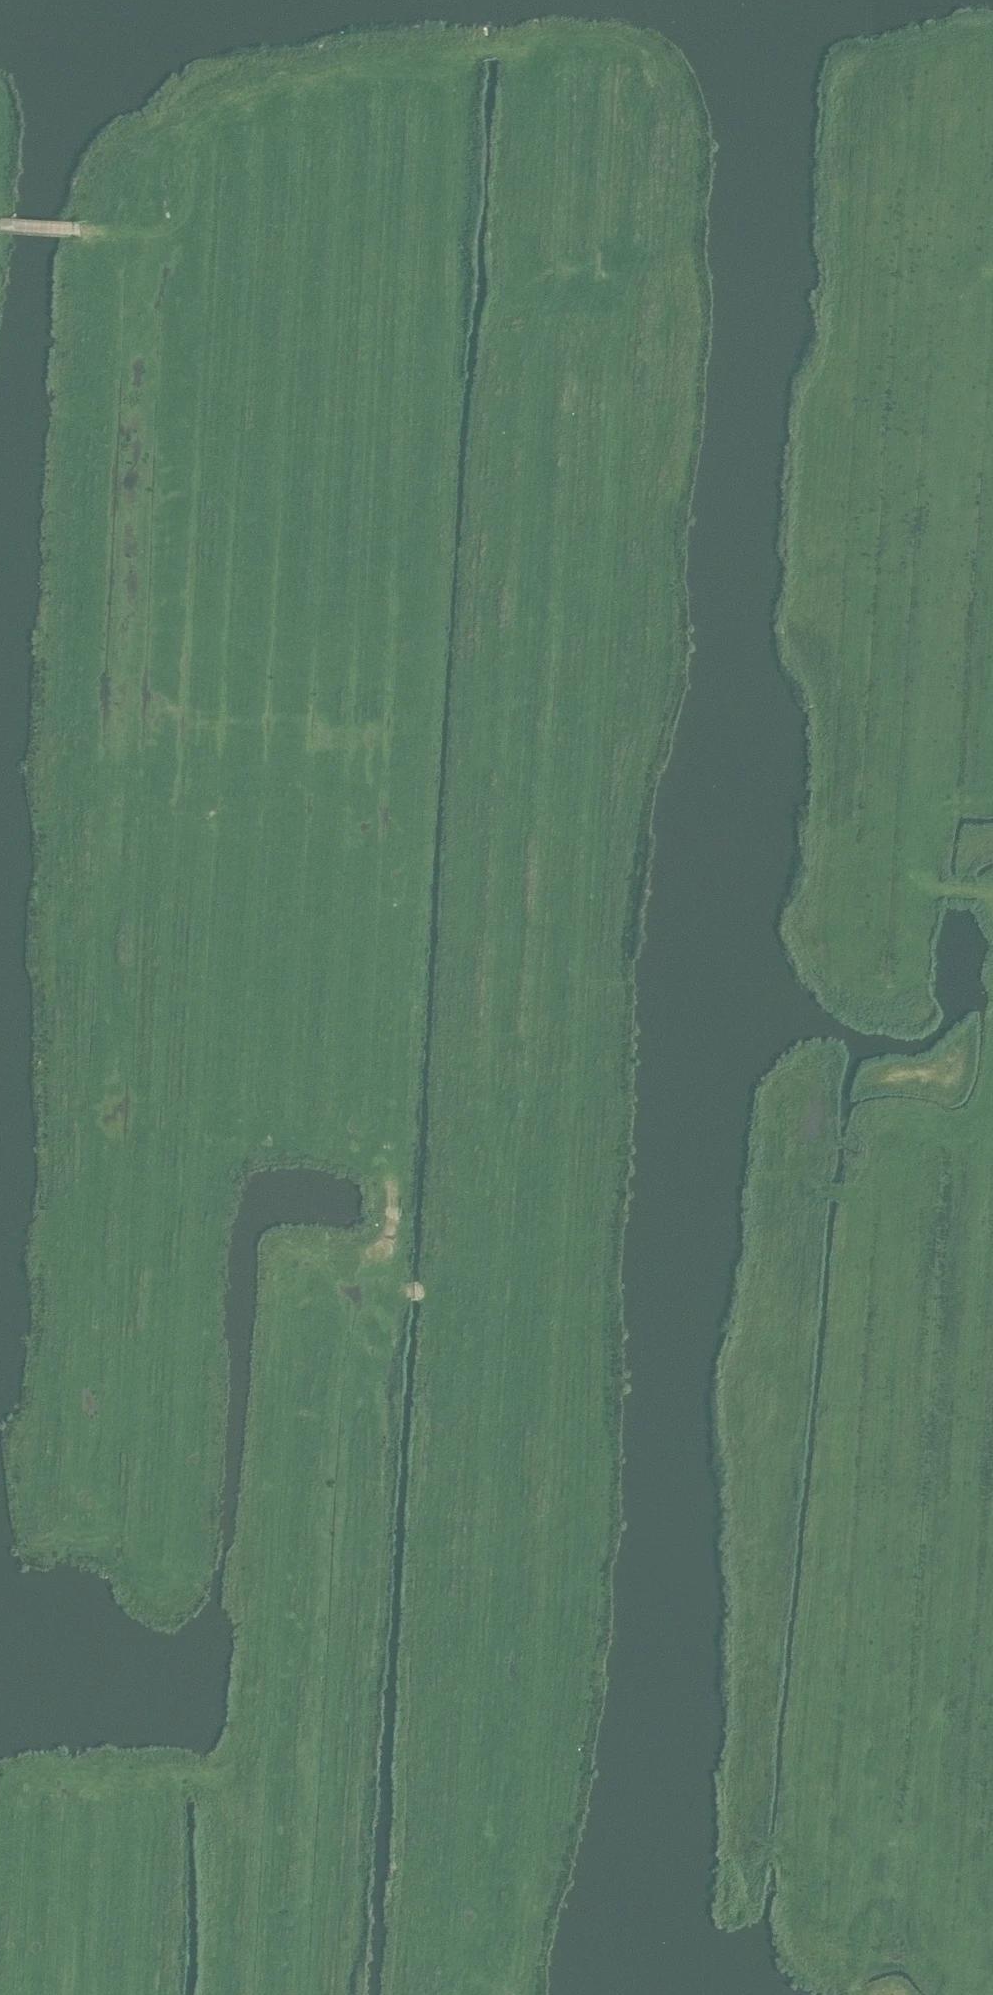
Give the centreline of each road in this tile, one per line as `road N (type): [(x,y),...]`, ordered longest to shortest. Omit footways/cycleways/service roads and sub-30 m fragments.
road 1 (track): [(0,227),(123,230)]

